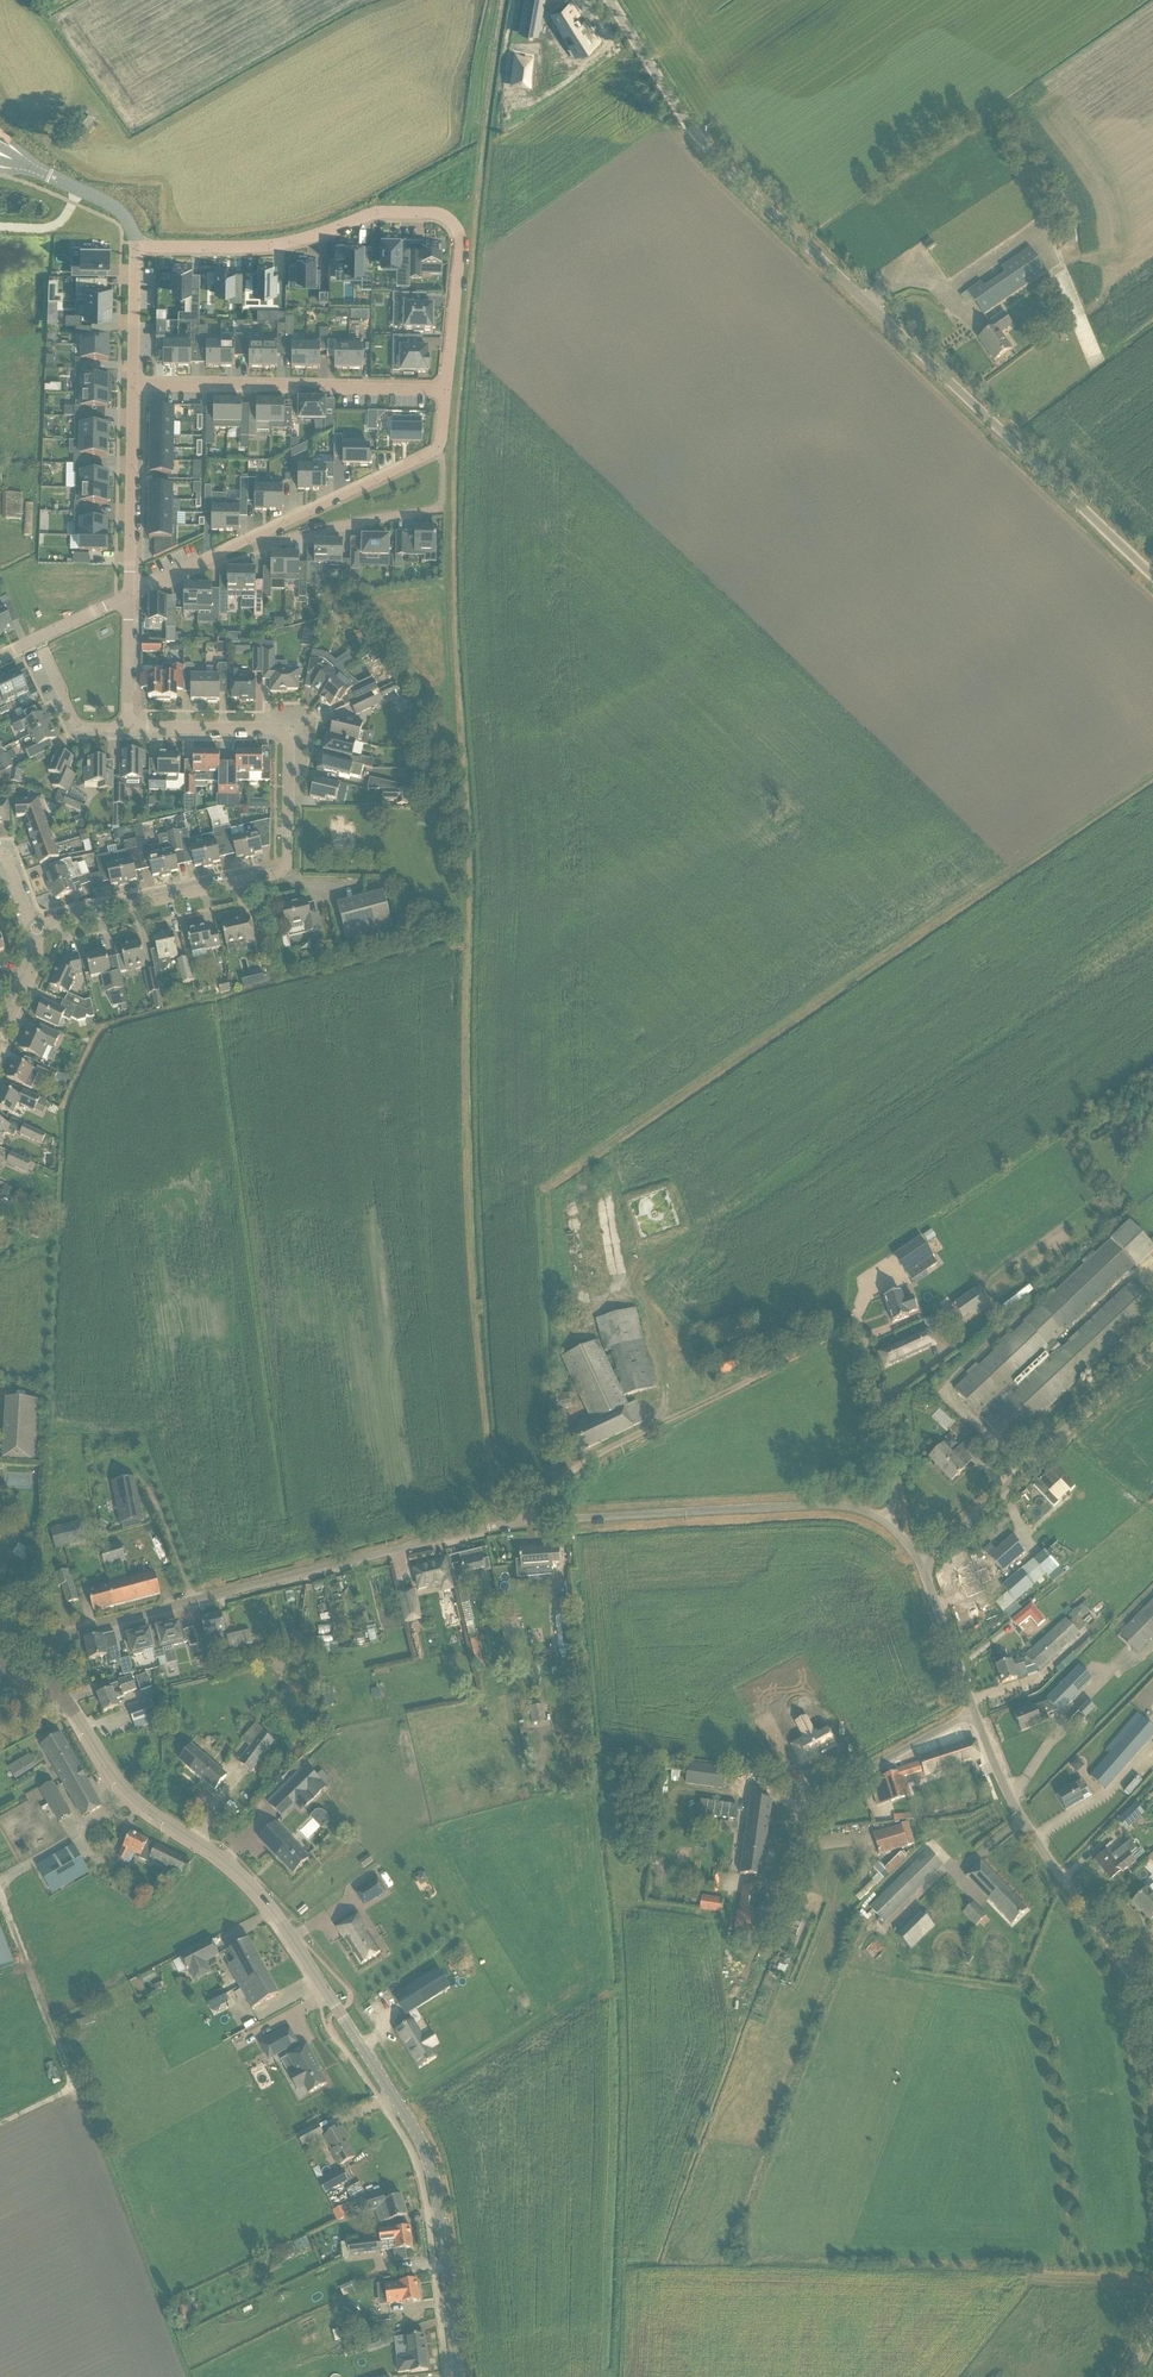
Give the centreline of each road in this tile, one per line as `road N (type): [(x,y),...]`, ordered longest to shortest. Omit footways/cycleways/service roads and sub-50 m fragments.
road 1 (tertiary): [(460,2376),(438,2196),(410,2124),(263,1899),(127,1794),(64,1696)]
road 2 (unclassified): [(1152,578),(719,164),(613,0)]
road 3 (unclassified): [(886,1525),(893,1490),(866,1339),(853,1327),(564,1478),(534,1520)]
road 4 (residential): [(32,929),(271,877),(286,865),(290,751),(281,732),(128,726)]
road 5 (unclassified): [(1152,2063),(1140,1992),(1009,1798),(922,1569)]
road 6 (residential): [(447,393),(460,233),(448,216),(369,213),(260,245),(136,246)]
road 7 (residential): [(30,1645),(487,1528)]
road 8 (unclassified): [(534,1520),(835,1509),(886,1525)]
road 9 (unclassified): [(922,1569),(1152,1349)]
road 10 (residential): [(134,386),(447,393)]
road 11 (residential): [(436,447),(443,457),(439,507),(268,544),(258,535)]
road 12 (residential): [(134,386),(129,596)]
road 13 (residential): [(258,535),(436,447)]
road 14 (residential): [(0,155),(108,202),(129,222),(136,246)]
road 15 (residential): [(129,596),(258,535)]
road 16 (residential): [(0,656),(129,596)]
road 17 (residential): [(136,246),(134,386)]
road 18 (residential): [(128,726),(80,727),(43,649)]
road 19 (residential): [(128,726),(129,596)]
road 20 (residential): [(0,1041),(28,981),(32,929)]

